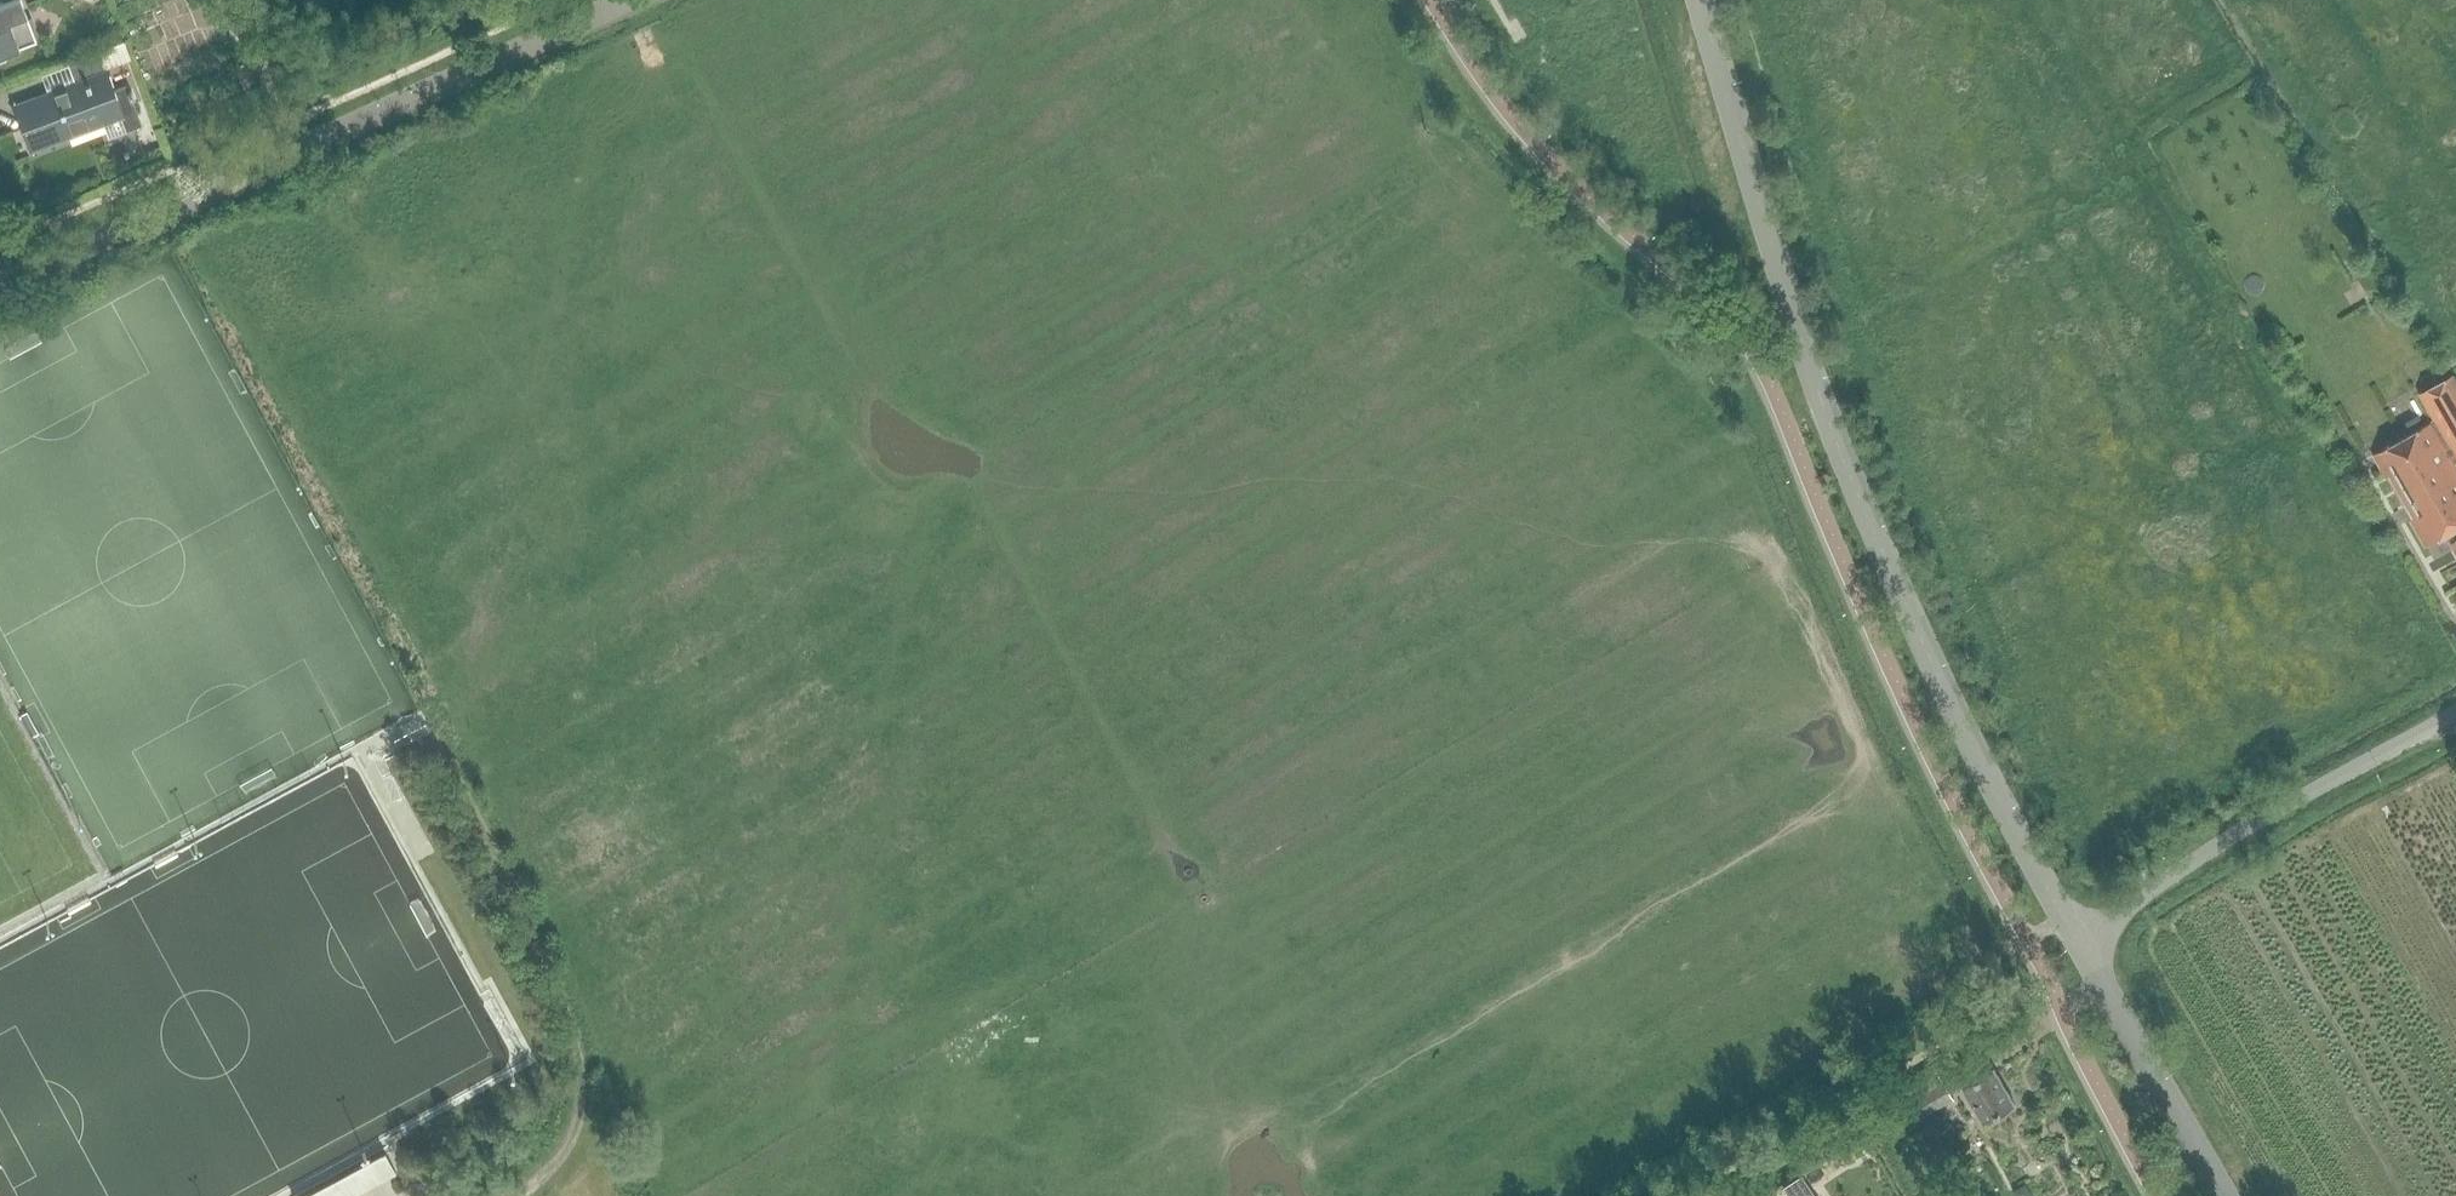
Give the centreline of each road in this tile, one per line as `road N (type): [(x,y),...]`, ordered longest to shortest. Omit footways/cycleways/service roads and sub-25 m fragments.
road 1 (unclassified): [(2083,941),(1904,604),(1835,442),(1699,0)]
road 2 (unclassified): [(0,285),(633,0)]
road 3 (unclassified): [(2455,714),(2202,856),(2083,941)]
road 4 (unclassified): [(2224,1195),(2083,941)]

